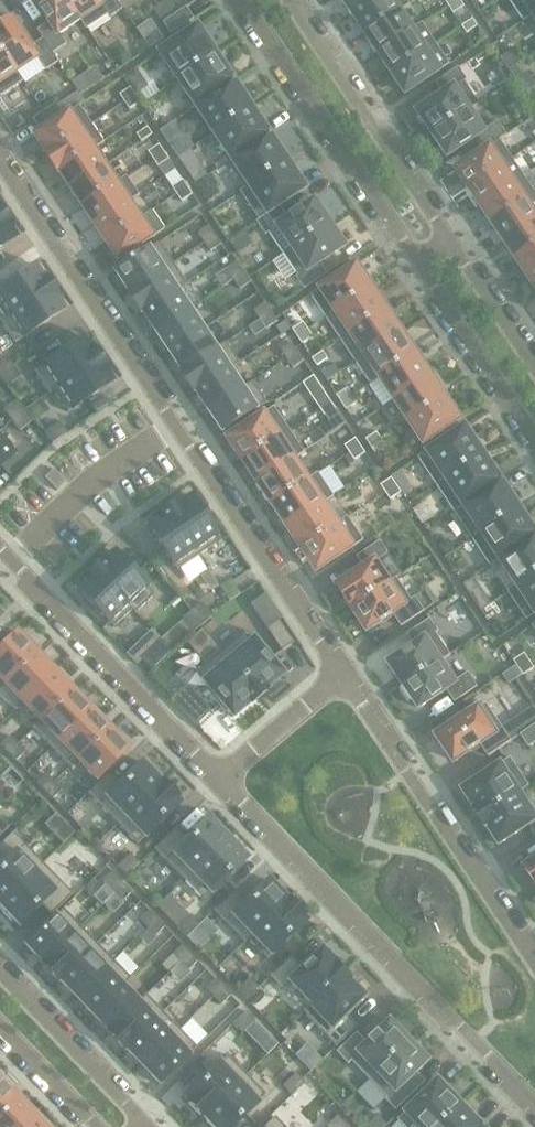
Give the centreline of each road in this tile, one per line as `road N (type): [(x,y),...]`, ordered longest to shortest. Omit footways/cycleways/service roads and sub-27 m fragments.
road 1 (residential): [(222,778),(534,1106)]
road 2 (residential): [(534,964),(345,677)]
road 3 (residential): [(244,0),(426,266)]
road 4 (residential): [(177,426),(0,162)]
road 5 (residential): [(345,677),(289,607),(177,426)]
road 6 (residential): [(13,560),(222,778)]
road 7 (residential): [(452,247),(288,0)]
road 8 (residential): [(148,1124),(0,970)]
road 9 (residential): [(13,560),(94,480),(177,426)]
road 10 (residential): [(426,266),(534,424)]
road 11 (residential): [(345,677),(222,778)]
road 12 (residential): [(534,372),(452,247)]
road 13 (residential): [(0,1025),(97,1126)]

